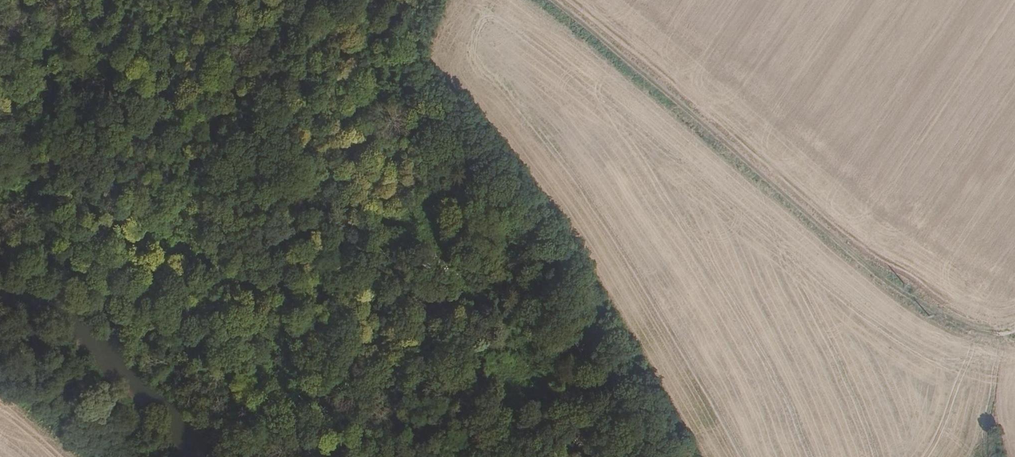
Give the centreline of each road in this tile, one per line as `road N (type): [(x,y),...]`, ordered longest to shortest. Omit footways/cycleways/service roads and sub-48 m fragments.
road 1 (track): [(540,0),(945,328),(987,341),(1014,332)]

